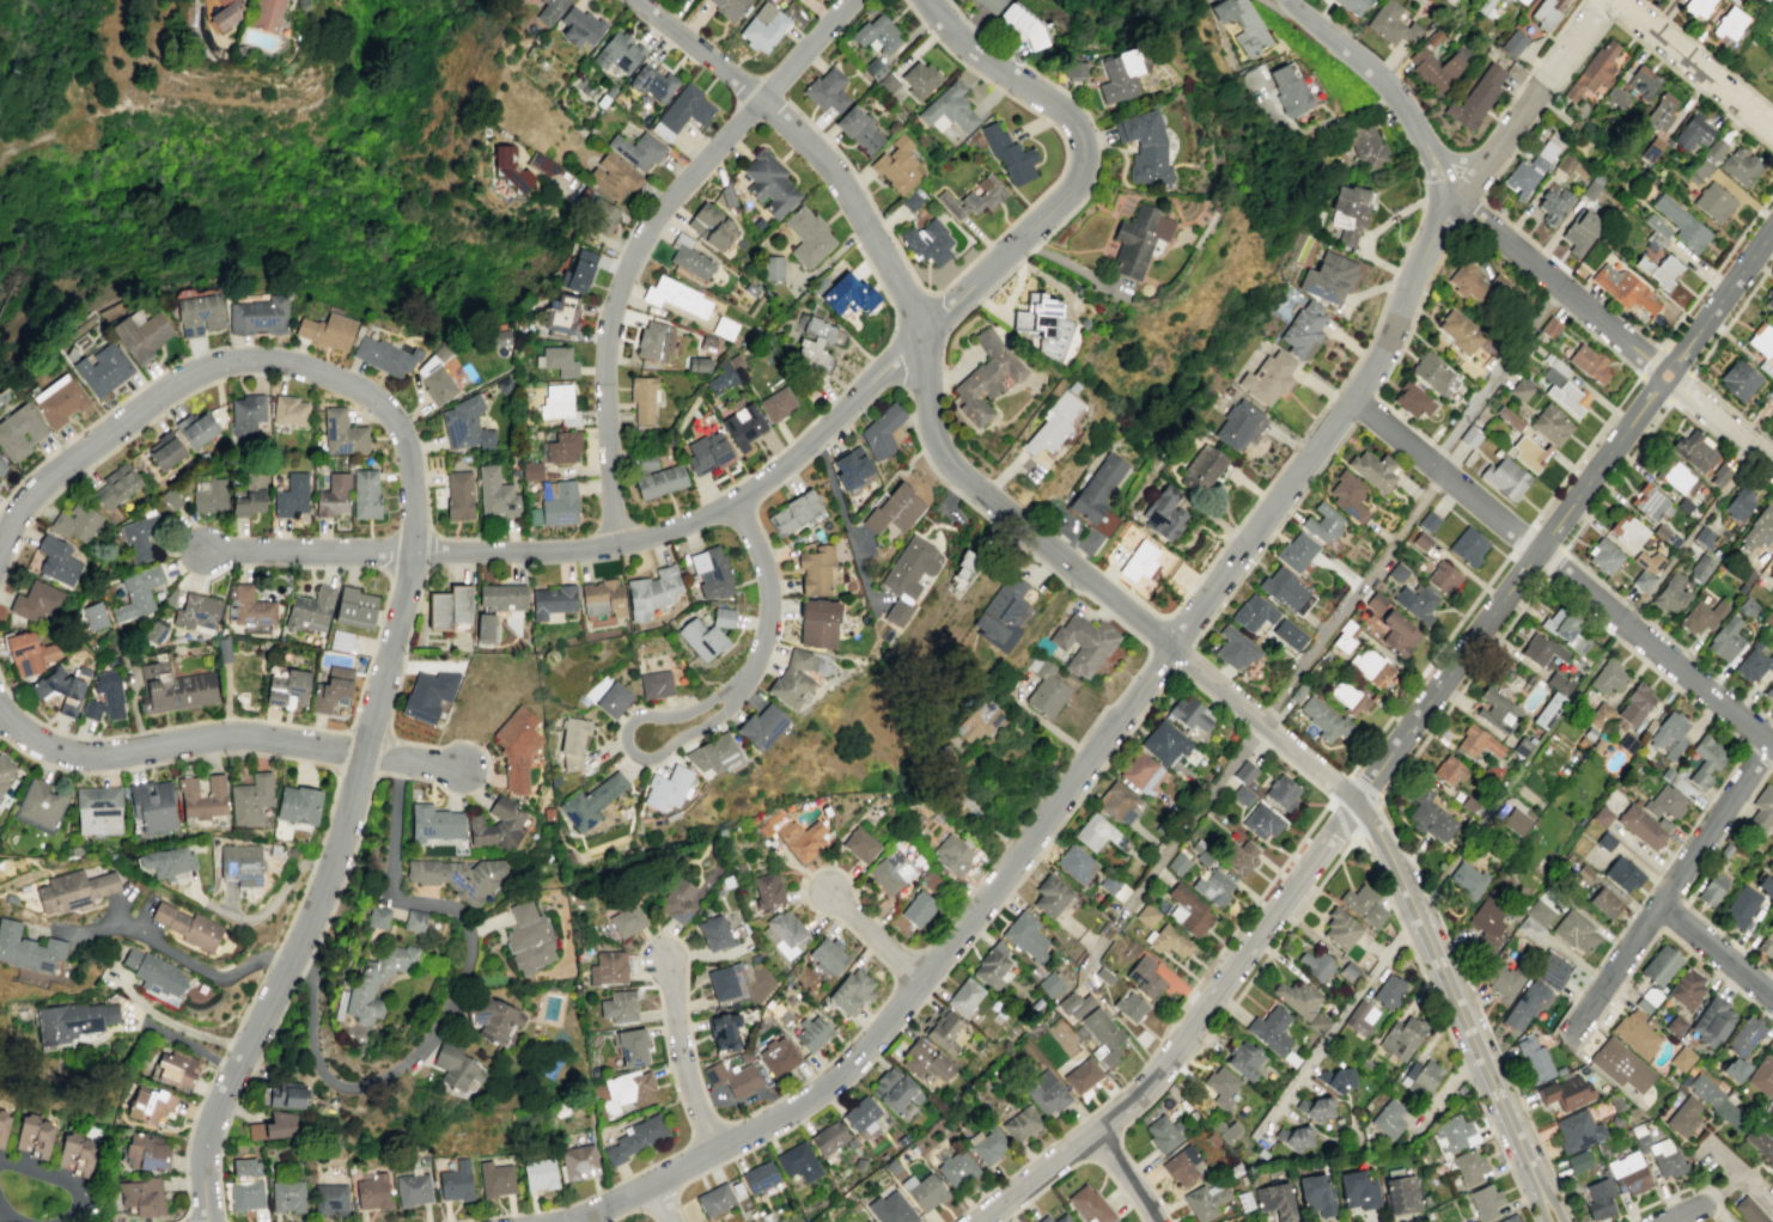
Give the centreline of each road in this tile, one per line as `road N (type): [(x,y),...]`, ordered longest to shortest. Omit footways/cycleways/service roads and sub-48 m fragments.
road 1 (tertiary): [(410,550),(584,550),(738,503),(1068,191),(1083,147),(1071,120),(973,53),(927,0)]
road 2 (tertiary): [(1171,647),(1084,771),(836,1079),(609,1211),(567,1221)]
road 3 (residential): [(847,0),(663,206),(635,251),(608,323),(603,368),(615,544)]
road 4 (residential): [(410,550),(408,450),(391,418),(362,391),(310,368),(261,361),(181,380),(54,471),(0,546)]
road 5 (tertiary): [(1355,800),(1164,1067),(977,1221)]
road 6 (residential): [(1353,398),(1772,747)]
road 7 (tertiary): [(1457,196),(1379,358),(1171,647)]
road 8 (tertiary): [(1659,383),(1355,800)]
road 9 (residential): [(208,1221),(207,1137),(324,873),(364,754)]
road 10 (residential): [(738,503),(768,592),(758,655),(736,692),(684,714),(638,715),(624,729),(626,745),(640,758),(658,754),(726,711),(736,692)]
road 11 (tertiary): [(1553,1221),(1378,833),(1355,800)]
road 12 (residential): [(919,336),(906,288),(820,154),(762,98),(636,0)]
road 13 (tertiary): [(1171,647),(951,462),(924,383),(919,336)]
road 14 (residential): [(0,713),(54,747),(89,753),(257,735),(364,754)]
road 15 (residential): [(1771,745),(1567,1039)]
road 16 (residential): [(1457,196),(1657,368)]
road 17 (tertiary): [(1355,800),(1171,647)]
road 18 (residential): [(200,550),(410,550)]
road 19 (residential): [(364,754),(410,550)]
road 20 (residential): [(1772,128),(1616,0)]
road 21 (residential): [(718,1151),(695,1102),(663,959)]
road 22 (tertiary): [(1289,0),(1379,77),(1422,134)]
road 23 (tertiary): [(1772,232),(1671,367)]
road 24 (residential): [(1772,998),(1661,906)]
road 25 (residential): [(1675,383),(1772,466)]
road 26 (residential): [(918,980),(829,892)]

